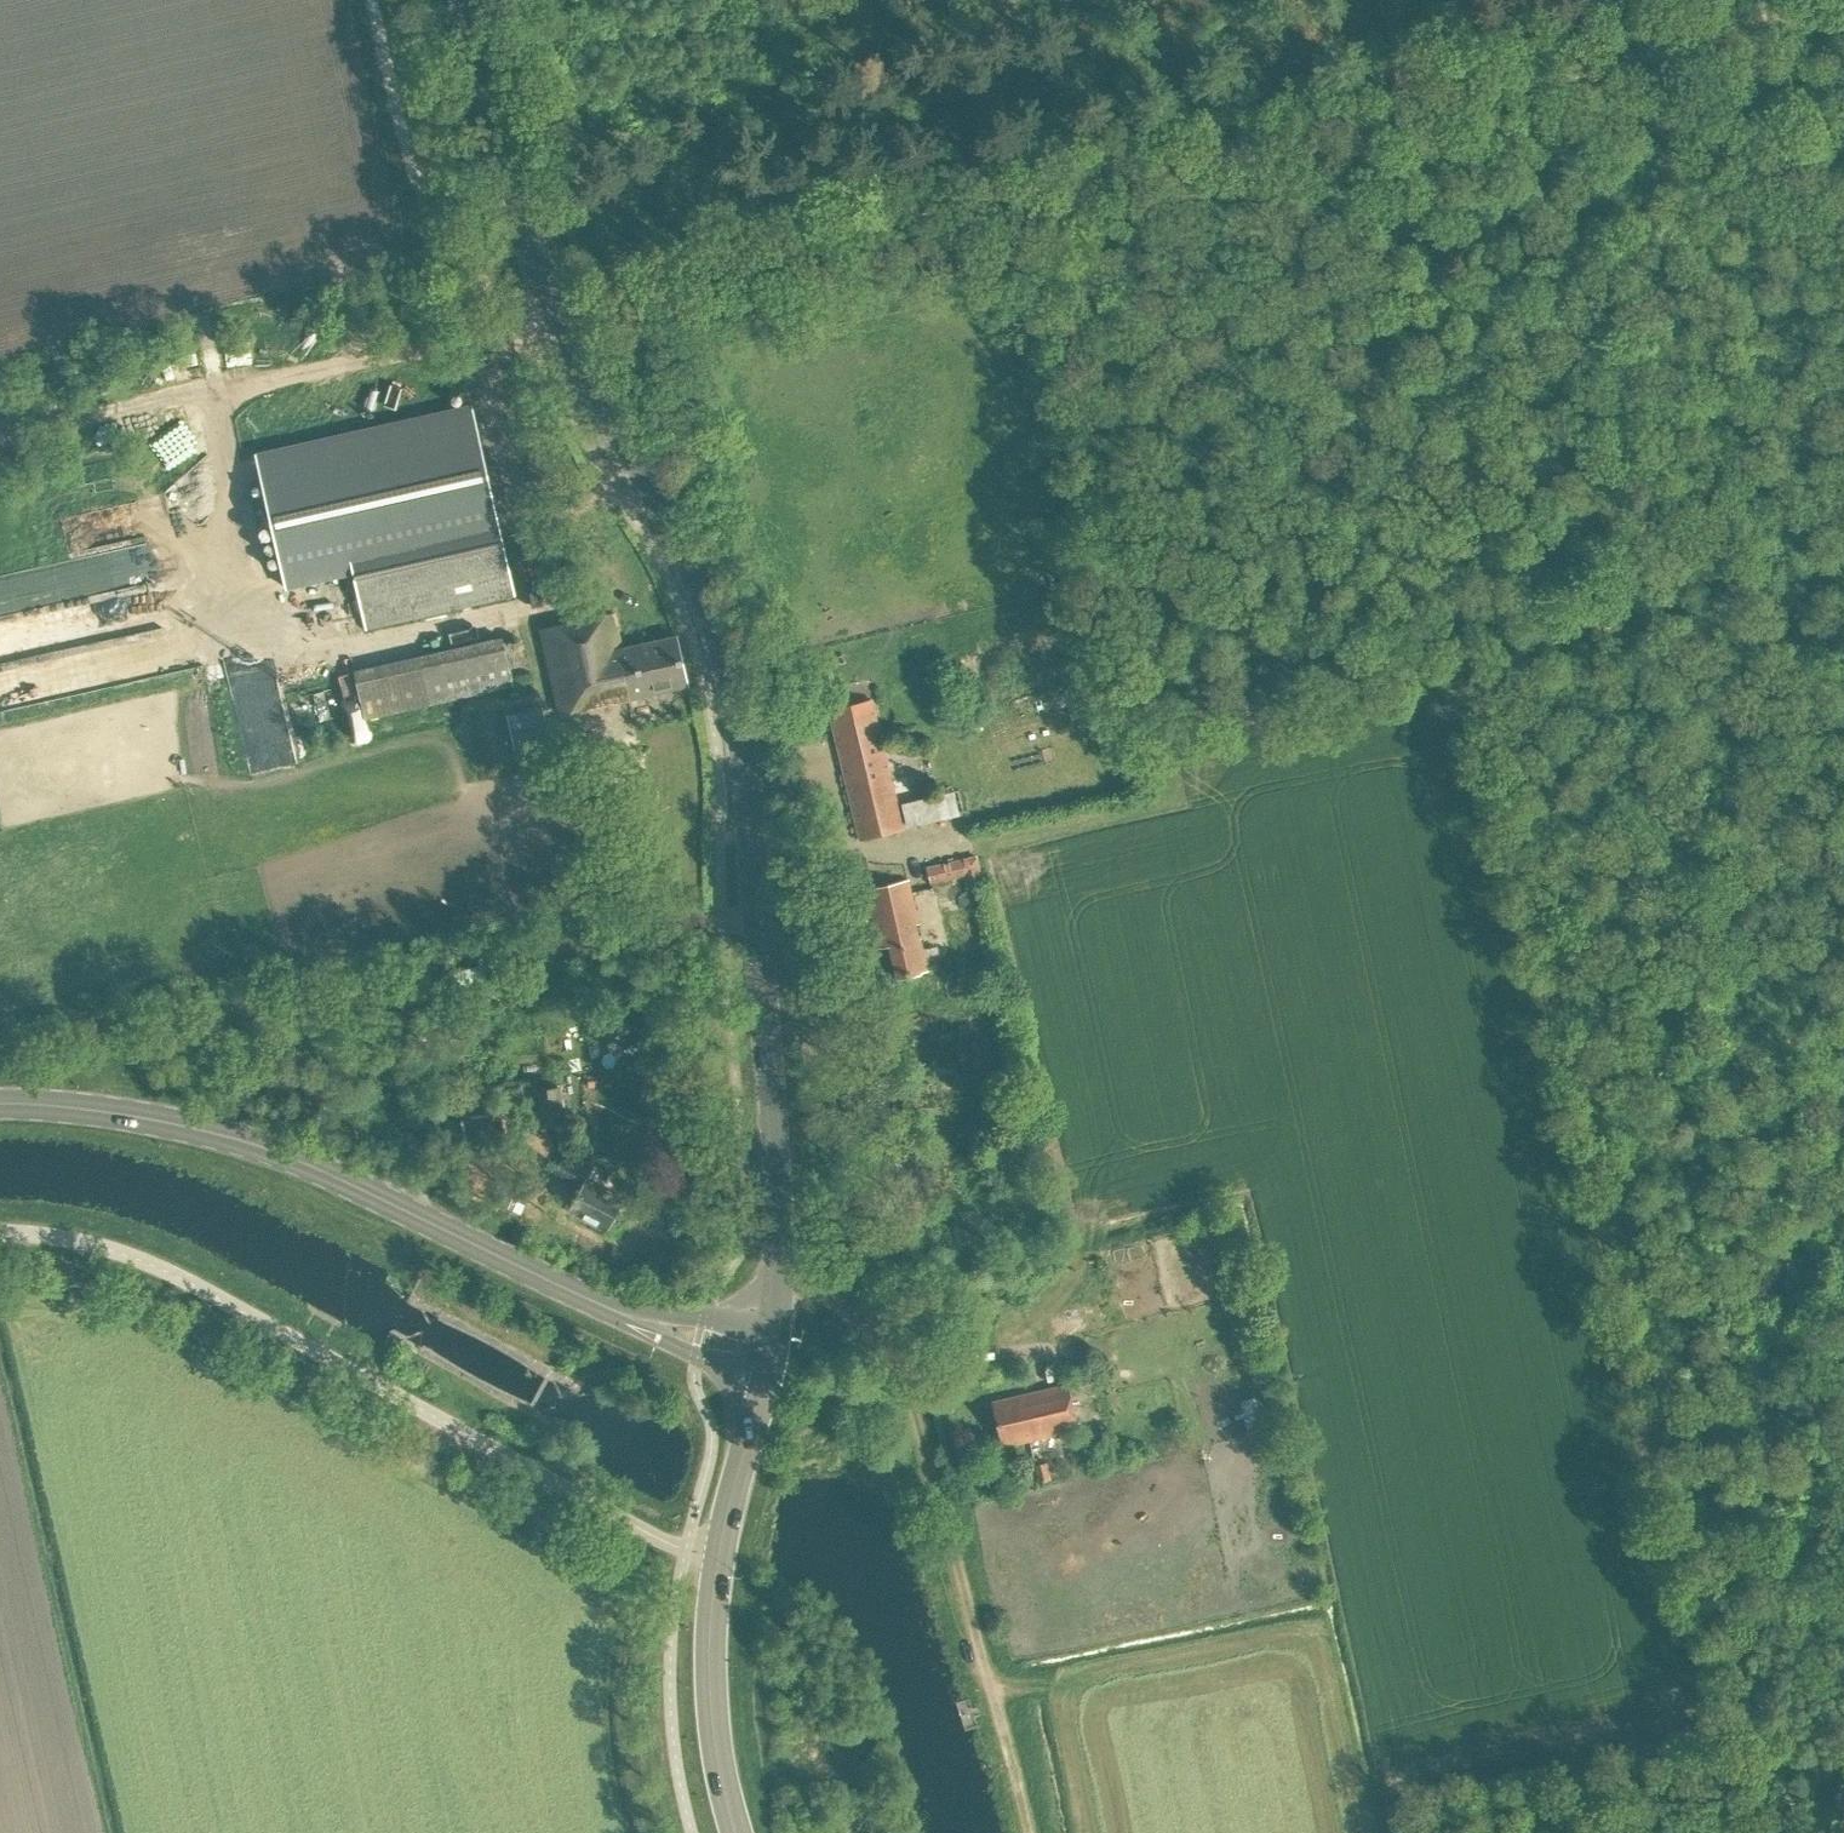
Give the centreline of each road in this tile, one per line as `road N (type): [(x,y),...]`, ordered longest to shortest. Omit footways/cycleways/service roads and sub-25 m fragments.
road 1 (secondary): [(778,1314),(778,1194),(762,977),(743,744),(728,660),(673,529),(555,310),(506,167),(468,0)]
road 2 (track): [(555,310),(1843,12)]
road 3 (unclassified): [(718,1559),(659,1538),(147,1261),(0,1230)]
road 4 (primary): [(0,1103),(140,1116),(304,1160),(605,1306)]
road 5 (track): [(1026,1832),(908,1391),(858,1318),(781,1279)]
road 6 (primary): [(735,1832),(710,1697),(718,1559)]
road 7 (primary): [(605,1306),(763,1392)]
road 8 (primary): [(778,1314),(707,1317),(605,1306)]
road 9 (primary): [(718,1559),(763,1392)]

